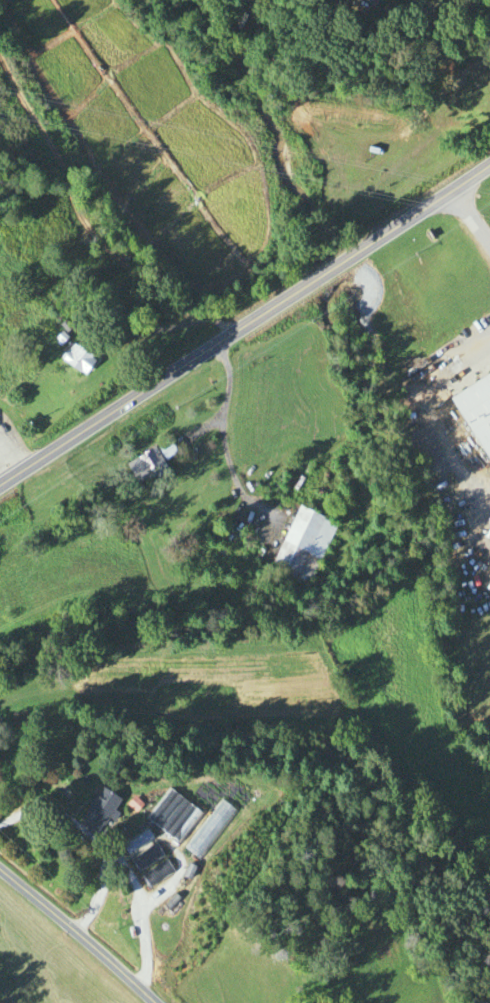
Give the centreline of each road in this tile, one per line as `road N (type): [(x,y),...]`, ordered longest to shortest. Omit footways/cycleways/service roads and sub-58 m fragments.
road 1 (primary): [(0,486),(305,288)]
road 2 (residential): [(0,873),(152,1002)]
road 3 (primary): [(362,251),(489,165)]

